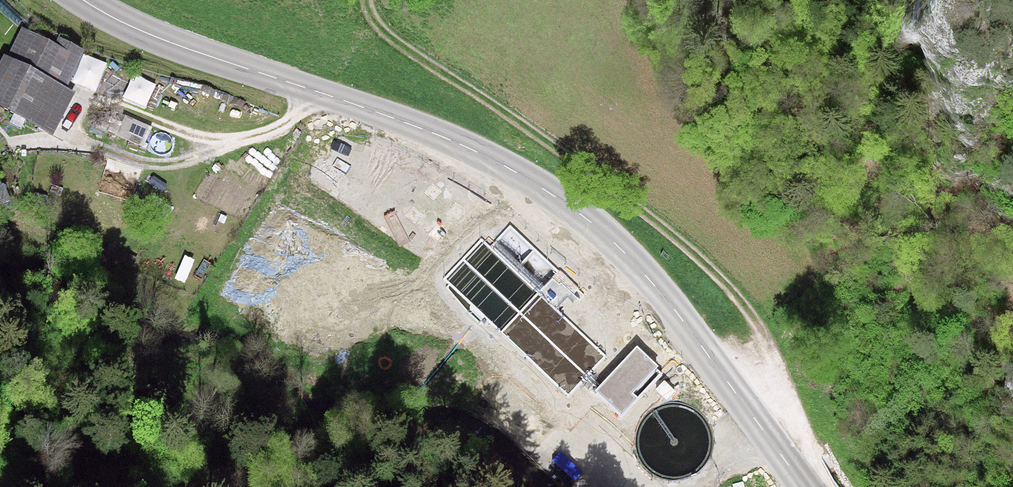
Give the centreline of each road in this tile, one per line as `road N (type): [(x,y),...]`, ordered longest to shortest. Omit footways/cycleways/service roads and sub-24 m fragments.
road 1 (tertiary): [(804,486),(650,279),(554,196),(440,136),(175,44),(83,0)]
road 2 (track): [(369,0),(378,30),(629,197),(754,315),(754,418)]

